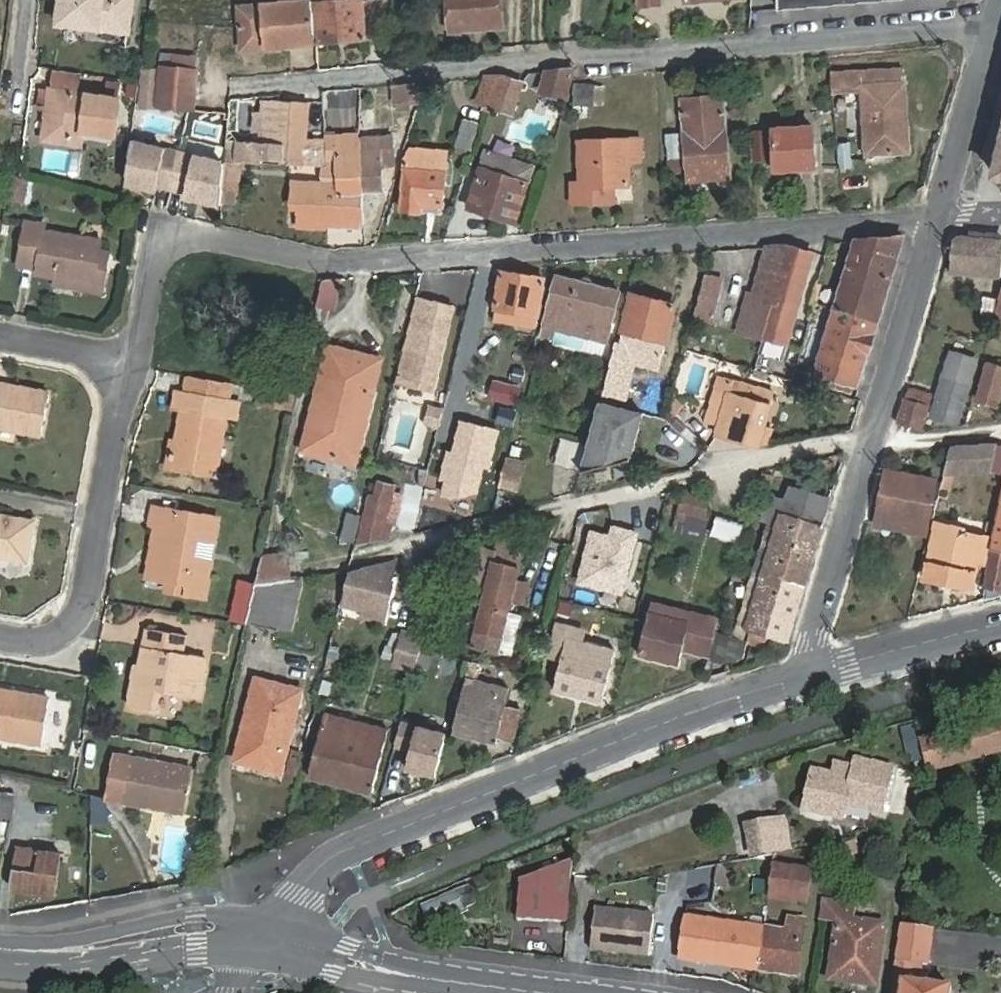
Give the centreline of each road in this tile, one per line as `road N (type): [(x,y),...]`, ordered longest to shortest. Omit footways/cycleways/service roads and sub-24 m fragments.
road 1 (residential): [(1000,10),(239,86)]
road 2 (residential): [(937,217),(323,269)]
road 3 (residential): [(275,940),(297,894),(350,849),(799,674)]
road 4 (residential): [(799,674),(937,217)]
road 5 (residential): [(0,638),(37,645),(79,606),(125,358)]
road 6 (residential): [(125,358),(155,221),(323,269)]
road 7 (tertiary): [(275,940),(379,969),(556,992)]
road 8 (tertiary): [(275,940),(232,926),(196,927),(0,953)]
road 9 (residential): [(323,269),(301,366),(125,358)]
road 10 (residential): [(937,217),(1000,10)]
road 11 (residential): [(799,674),(1000,624)]
road 12 (residential): [(125,358),(0,325)]

